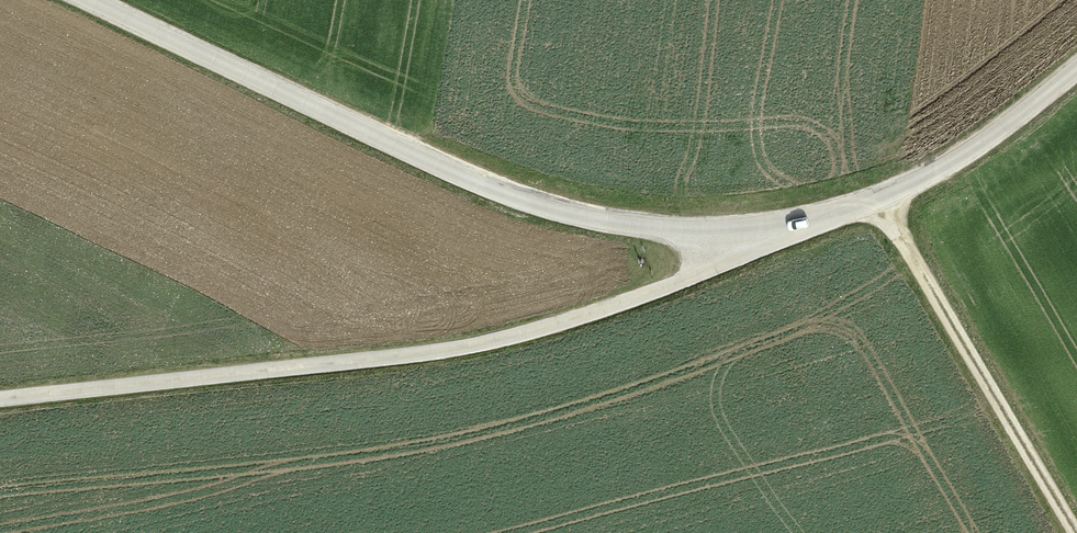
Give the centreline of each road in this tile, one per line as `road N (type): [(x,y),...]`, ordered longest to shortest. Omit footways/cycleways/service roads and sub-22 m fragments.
road 1 (tertiary): [(1076,66),(968,153),(878,205),(740,238),(571,217),(379,145),(76,0)]
road 2 (track): [(0,392),(507,340),(696,271),(740,238)]
road 3 (track): [(878,205),(1076,532)]

